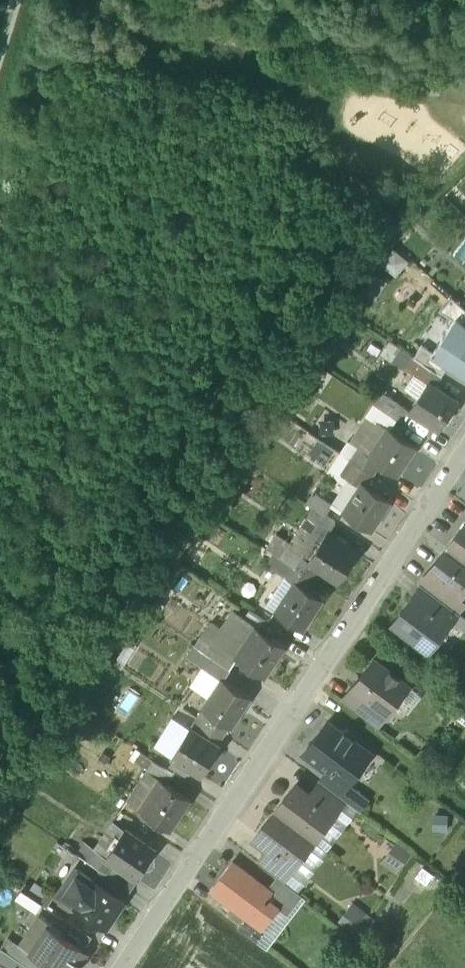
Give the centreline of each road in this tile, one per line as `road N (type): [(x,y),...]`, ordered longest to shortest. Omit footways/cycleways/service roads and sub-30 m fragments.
road 1 (residential): [(121,967),(464,451)]
road 2 (track): [(306,686),(464,806)]

